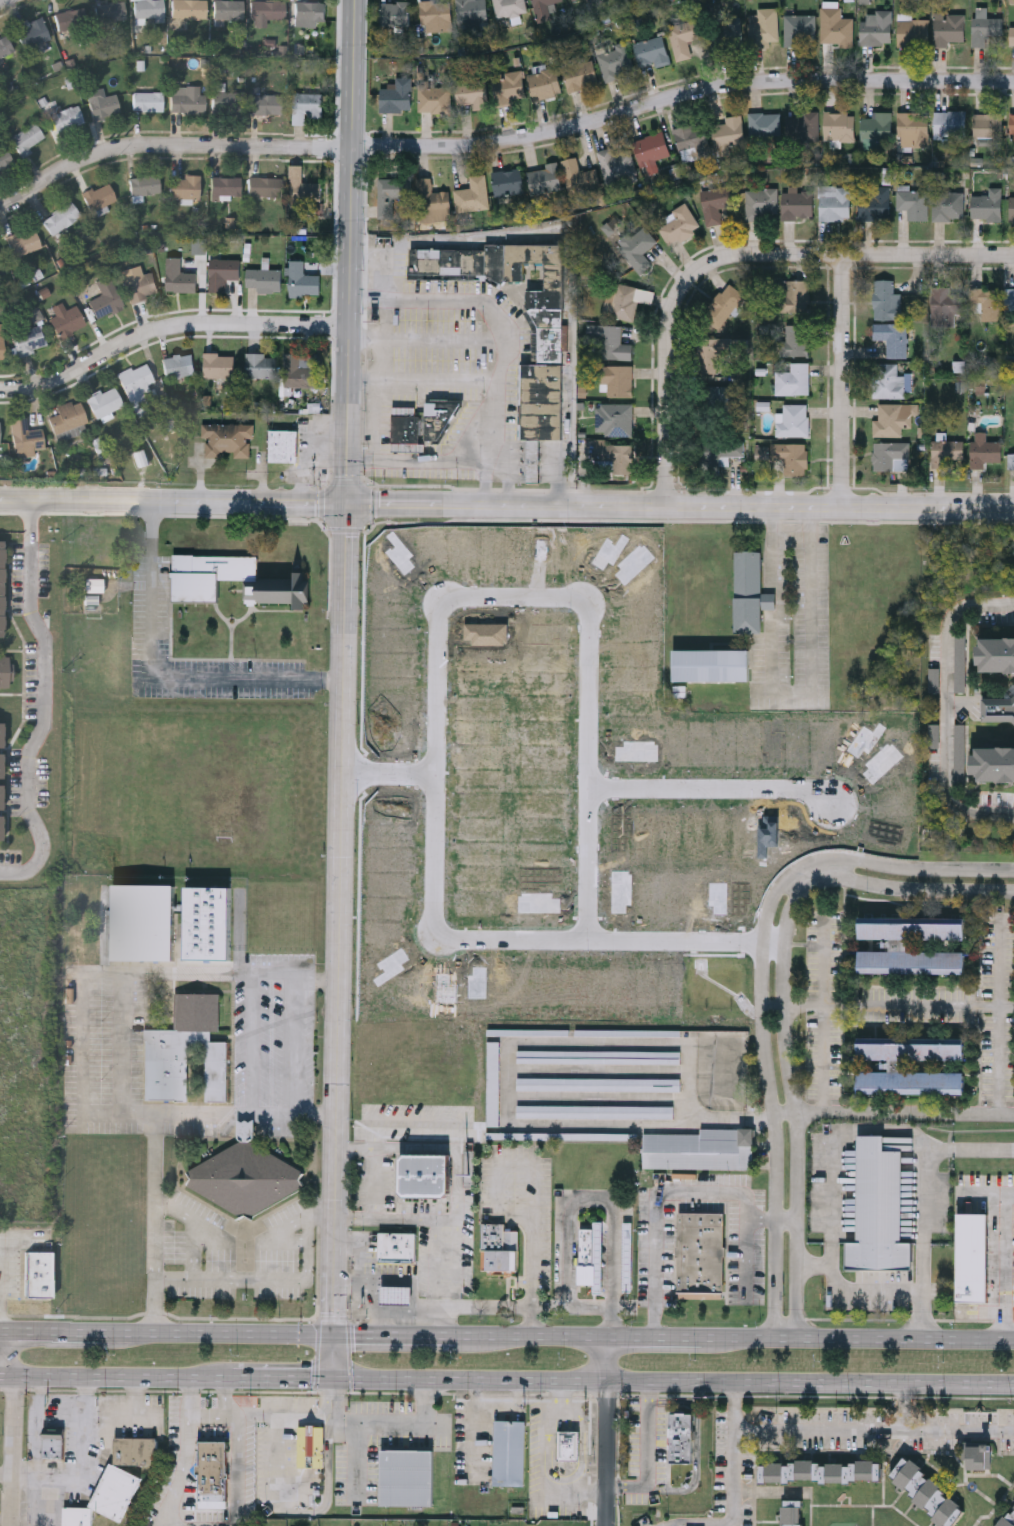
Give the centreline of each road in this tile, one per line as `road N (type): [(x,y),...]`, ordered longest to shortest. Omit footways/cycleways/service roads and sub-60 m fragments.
road 1 (tertiary): [(357,0),(337,1334)]
road 2 (residential): [(1013,85),(718,86),(532,135),(429,147),(122,150),(65,170),(0,212)]
road 3 (tertiary): [(0,501),(1013,508)]
road 4 (primary): [(425,1377),(1013,1383)]
road 5 (residential): [(1013,254),(760,251),(698,269),(679,286),(666,340),(669,505)]
road 6 (residential): [(796,870),(772,898),(763,935),(763,1049),(776,1131),(775,1337)]
road 7 (residential): [(795,1337),(798,1131),(780,982),(791,900),(806,883)]
road 8 (residential): [(351,323),(177,322),(74,370),(0,387)]
road 9 (residential): [(586,939),(586,599)]
road 10 (residential): [(441,598),(433,937)]
road 11 (residential): [(433,937),(763,941)]
road 12 (primary): [(1013,1339),(701,1337)]
road 13 (residential): [(843,252),(843,507)]
road 14 (residential): [(588,785),(804,785),(833,803)]
road 15 (primary): [(0,1375),(232,1375)]
road 16 (residential): [(1013,872),(824,859),(796,870)]
road 17 (residential): [(806,883),(821,876),(910,890),(1013,892)]
road 18 (residential): [(8,1333),(14,1525)]
road 19 (residential): [(614,1336),(610,1525)]
road 20 (primary): [(174,1332),(0,1333)]
road 21 (primary): [(337,1334),(174,1332)]
road 22 (primary): [(614,1336),(455,1335)]
road 23 (residential): [(586,599),(441,598)]

